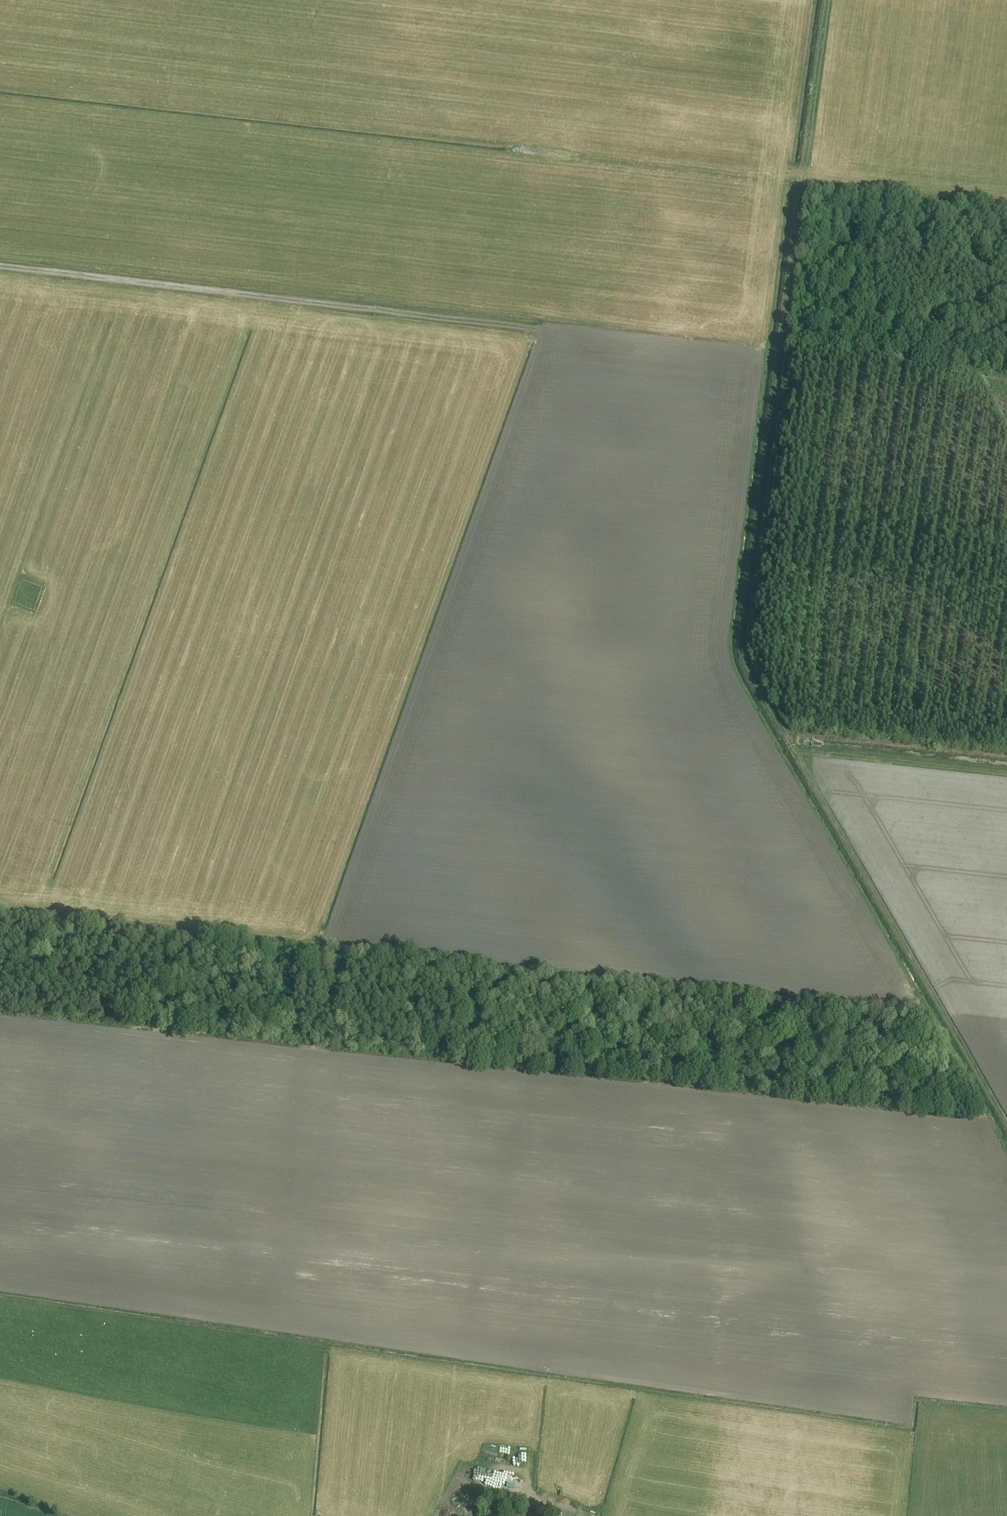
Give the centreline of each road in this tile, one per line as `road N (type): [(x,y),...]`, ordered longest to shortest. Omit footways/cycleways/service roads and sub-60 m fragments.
road 1 (track): [(783,731),(744,649),(826,0)]
road 2 (track): [(783,731),(1006,1126)]
road 3 (track): [(1006,760),(783,731)]

